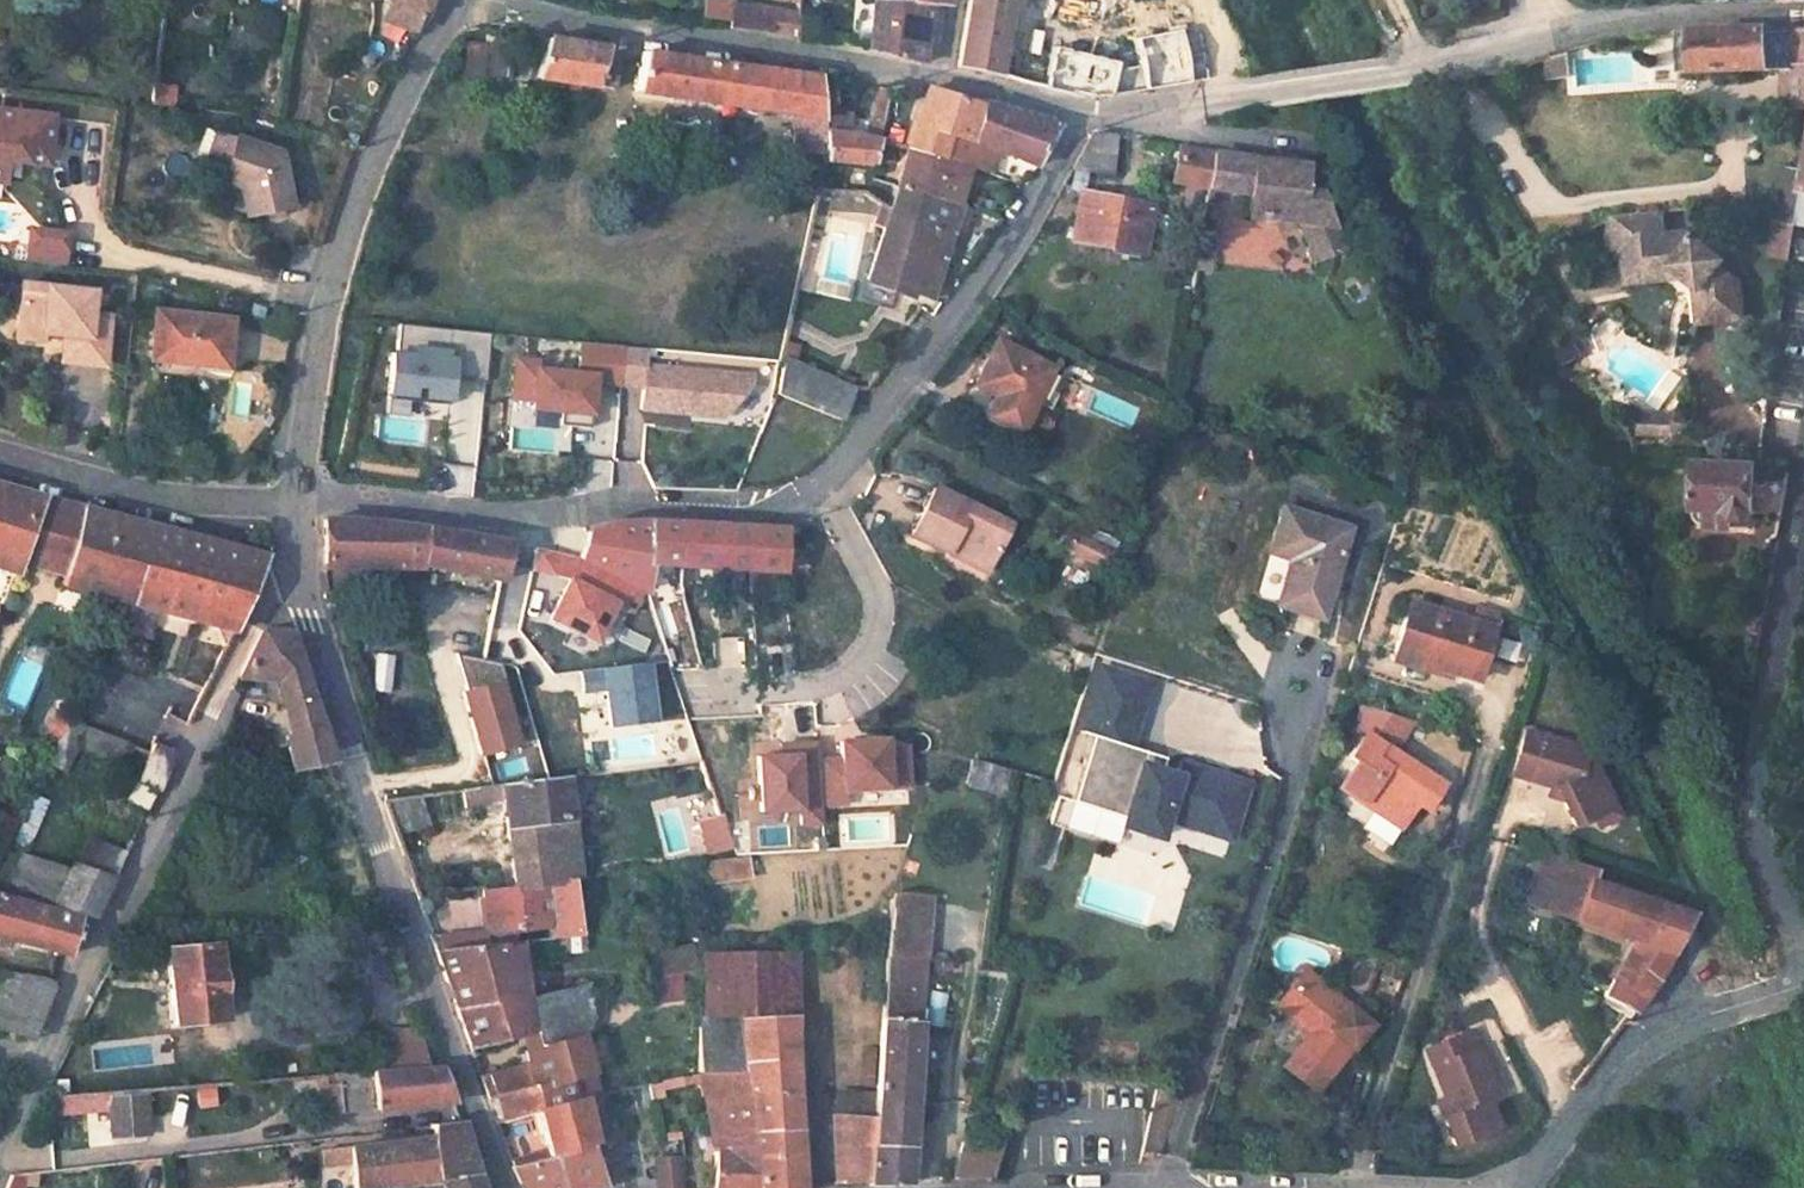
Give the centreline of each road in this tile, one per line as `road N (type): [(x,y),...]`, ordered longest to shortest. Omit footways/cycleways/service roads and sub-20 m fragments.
road 1 (residential): [(301,507),(506,517),(776,504),(803,496),(821,485),(930,355),(1043,201),(1095,111)]
road 2 (residential): [(1095,111),(1371,75),(1553,34),(1803,11)]
road 3 (tertiary): [(504,1187),(291,561)]
road 4 (residential): [(480,0),(809,48),(1095,111)]
road 5 (residential): [(39,1057),(250,624),(291,561)]
road 6 (tertiary): [(301,507),(328,294),(352,208),(404,86),(457,0)]
road 7 (residential): [(1803,944),(1756,825),(1752,786),(1803,461)]
road 8 (residential): [(1532,1178),(1617,1063),(1660,1031),(1803,978)]
road 9 (residential): [(0,454),(76,478),(212,502),(301,507)]

